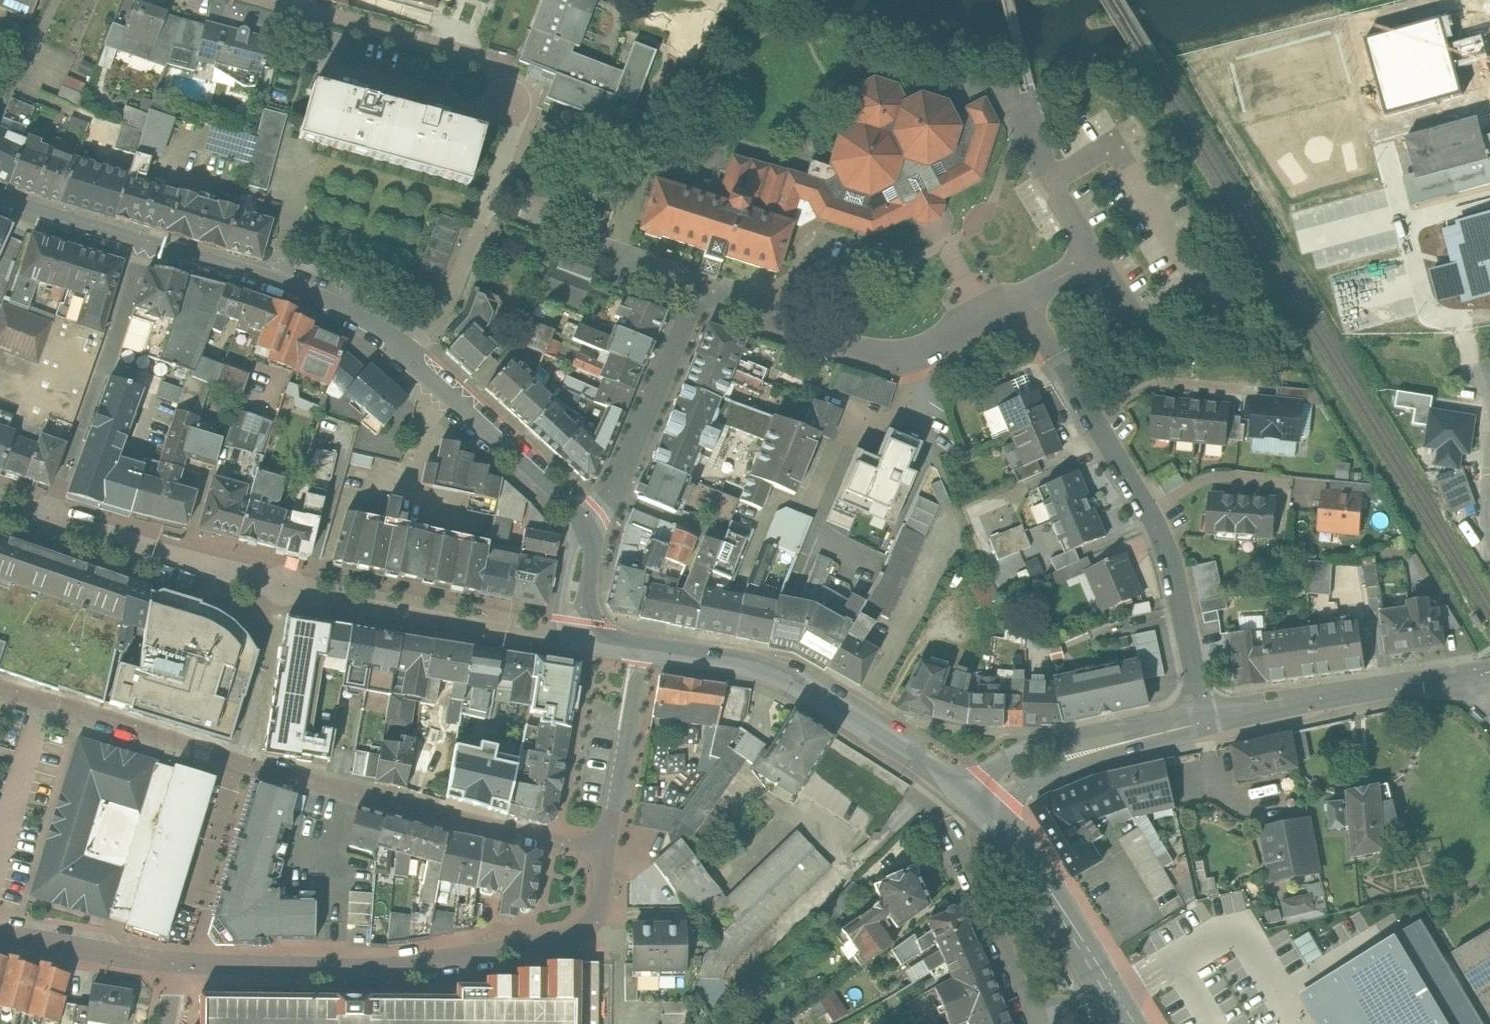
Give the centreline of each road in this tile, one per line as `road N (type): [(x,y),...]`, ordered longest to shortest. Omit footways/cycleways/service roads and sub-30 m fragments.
road 1 (residential): [(268,0),(491,60),(514,95),(493,198),(416,365)]
road 2 (residential): [(181,966),(393,969),(565,940),(592,917),(606,850)]
road 3 (residential): [(1032,316),(1165,528),(1207,717)]
road 4 (residential): [(649,641),(736,658),(844,711),(981,806)]
road 5 (residential): [(248,762),(606,850)]
road 6 (residential): [(690,284),(913,351),(1032,316)]
road 7 (residential): [(416,365),(376,328),(273,283),(146,250)]
road 8 (residential): [(590,539),(664,377),(690,284)]
road 9 (residential): [(981,806),(1034,859),(1134,1023)]
road 10 (residential): [(1207,717),(1469,675)]
road 11 (residential): [(0,693),(248,762)]
road 12 (residential): [(590,539),(566,503),(416,365)]
road 13 (residential): [(981,806),(1041,761),(1207,717)]
road 14 (residential): [(944,818),(1035,1023)]
road 15 (residential): [(248,762),(181,966)]
road 16 (residential): [(606,850),(649,641)]
road 17 (residential): [(0,928),(181,966)]
road 18 (residential): [(146,250),(0,199)]
road 19 (residential): [(146,250),(103,373)]

